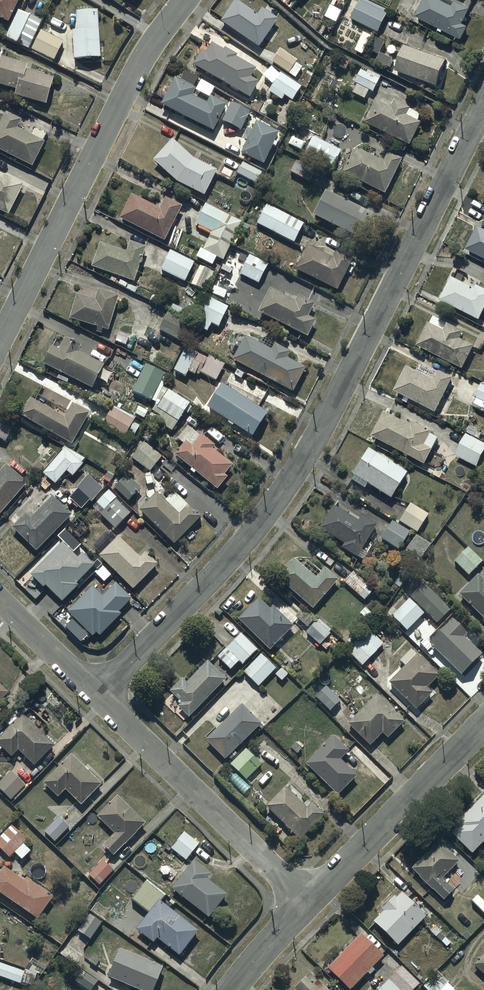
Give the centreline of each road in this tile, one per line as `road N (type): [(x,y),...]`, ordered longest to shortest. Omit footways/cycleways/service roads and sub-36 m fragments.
road 1 (residential): [(98,694),(291,481),(483,107)]
road 2 (residential): [(185,0),(138,68),(0,339)]
road 3 (residential): [(98,694),(305,905)]
road 4 (residential): [(483,725),(305,905)]
road 5 (residential): [(0,604),(98,694)]

